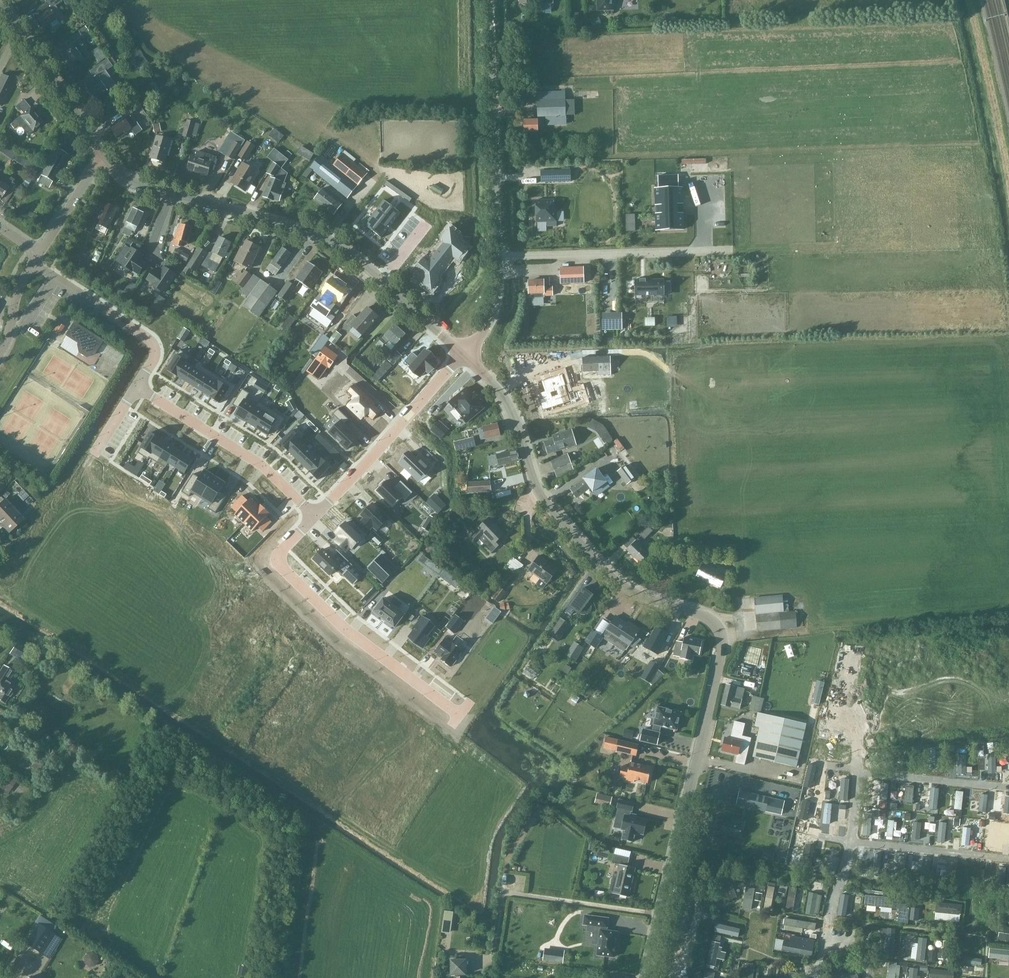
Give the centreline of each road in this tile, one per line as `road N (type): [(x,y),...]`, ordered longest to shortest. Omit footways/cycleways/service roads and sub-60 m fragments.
road 1 (residential): [(644,977),(719,633),(705,618),(640,596),(592,556),(538,488),(505,402),(462,353)]
road 2 (residential): [(462,353),(311,234),(151,191),(100,155)]
road 3 (residential): [(462,353),(486,328),(496,298),(490,0)]
road 4 (residential): [(456,714),(361,643),(285,570),(280,550),(313,513)]
road 5 (residential): [(462,353),(313,513)]
road 6 (residential): [(313,513),(265,465),(137,388)]
road 7 (residential): [(137,388),(152,364),(152,344),(33,262)]
road 8 (residential): [(100,155),(0,7)]

